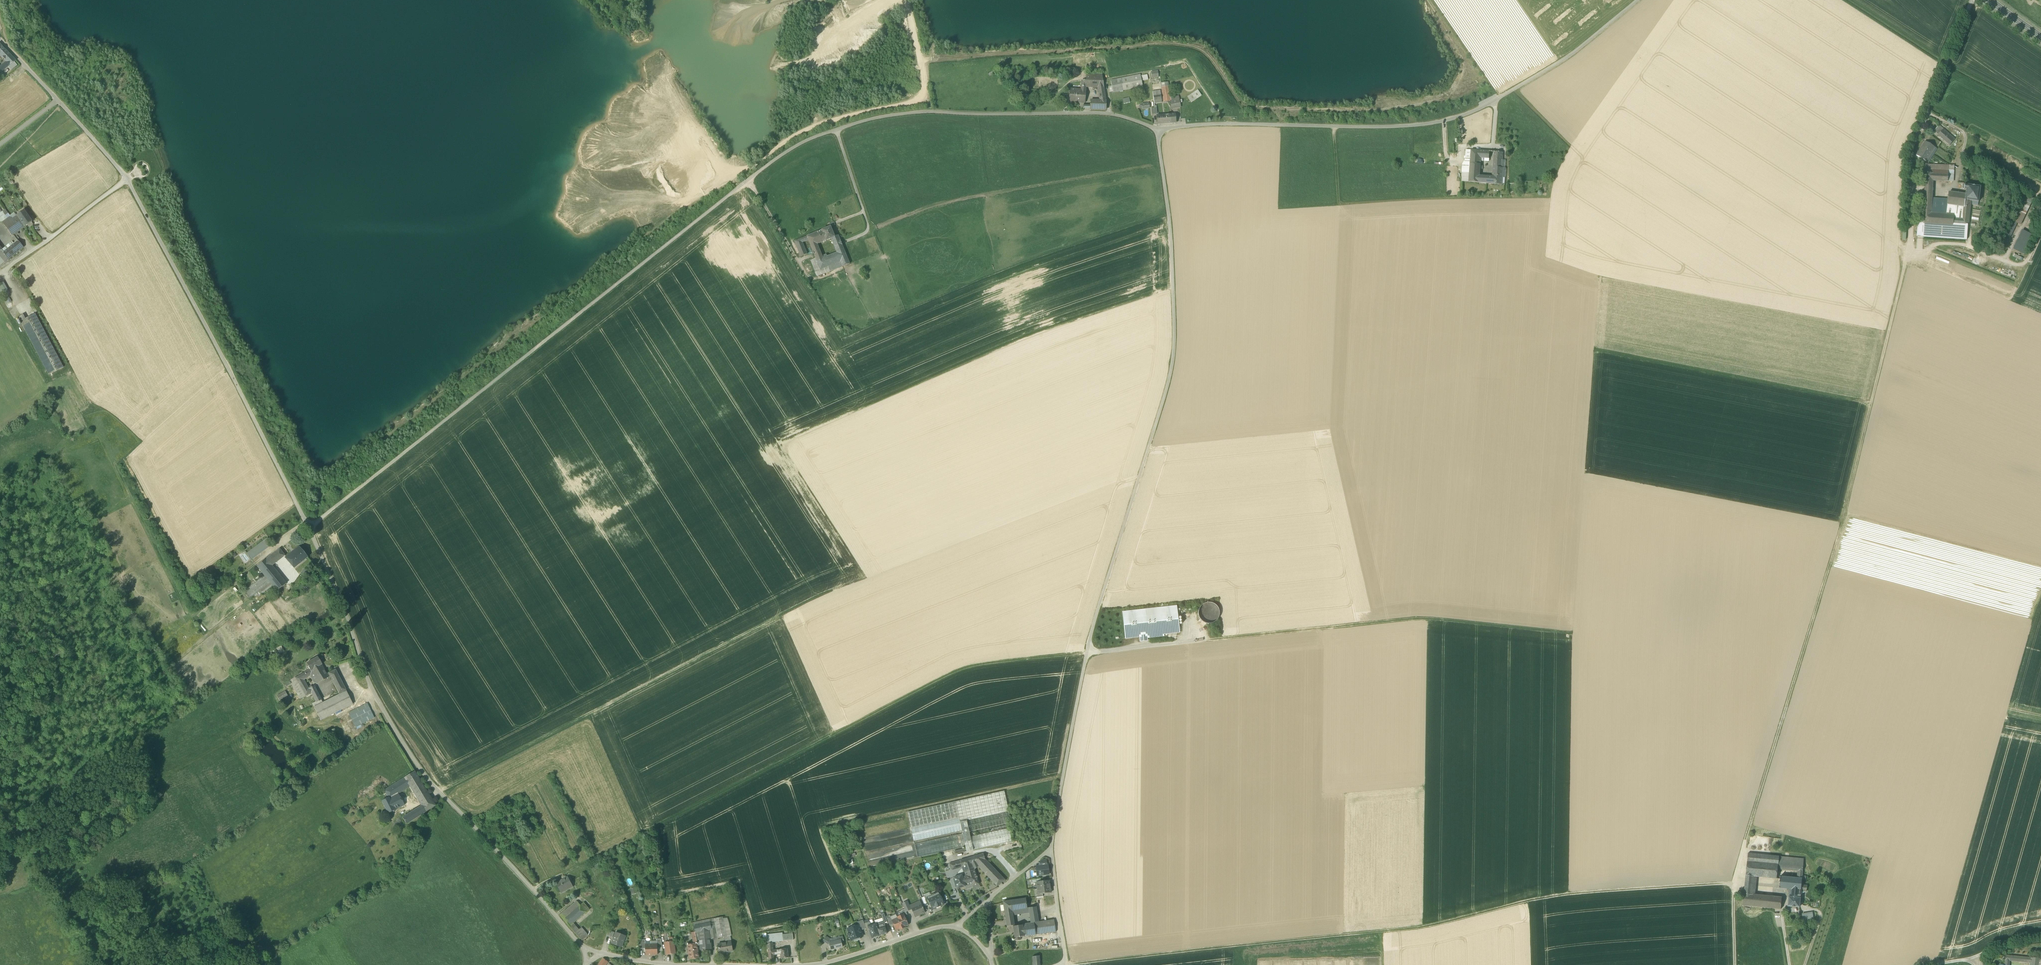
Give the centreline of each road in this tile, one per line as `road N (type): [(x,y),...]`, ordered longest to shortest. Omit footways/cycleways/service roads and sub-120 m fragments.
road 1 (unclassified): [(309,526),(792,145),(897,113),(1120,115),(1157,129)]
road 2 (residential): [(987,901),(1050,848),(1101,596),(1168,383),(1174,330),(1157,129)]
road 3 (track): [(1735,885),(1575,896),(1424,928),(1064,964)]
road 4 (track): [(1735,885),(1909,253)]
road 5 (residential): [(309,526),(126,179),(0,40)]
road 6 (track): [(1087,653),(964,667),(599,855)]
road 7 (residential): [(598,951),(583,946),(436,786),(386,719),(309,526)]
road 8 (unclassified): [(1157,129),(1394,127),(1455,118),(1556,65),(1637,0)]
road 9 (track): [(1087,653),(1367,623)]
road 10 (residential): [(955,924),(803,964)]

